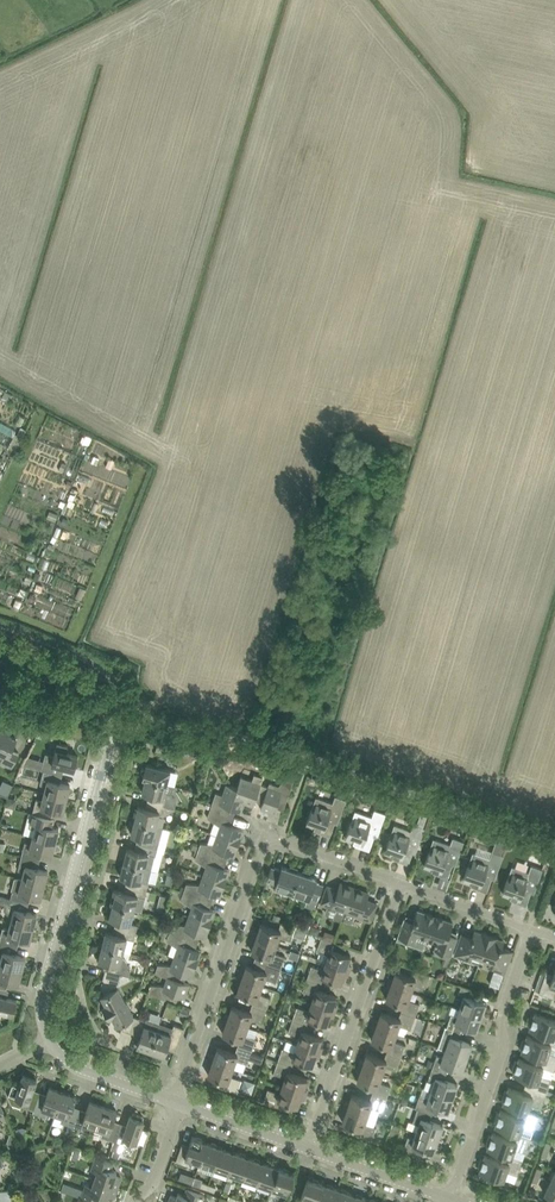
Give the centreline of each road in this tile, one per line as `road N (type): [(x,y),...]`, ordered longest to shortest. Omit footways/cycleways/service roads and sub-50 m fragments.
road 1 (tertiary): [(0,648),(77,678),(96,696),(109,735),(43,994),(51,1045)]
road 2 (residential): [(175,1104),(261,837),(402,883)]
road 3 (residential): [(451,1200),(504,1048),(502,1017),(531,928)]
road 4 (residential): [(308,1150),(402,883)]
road 5 (tertiary): [(308,1150),(451,1200)]
road 6 (tertiary): [(175,1104),(308,1150)]
road 7 (tertiary): [(51,1045),(80,1071),(175,1104)]
road 8 (residential): [(402,883),(531,928)]

